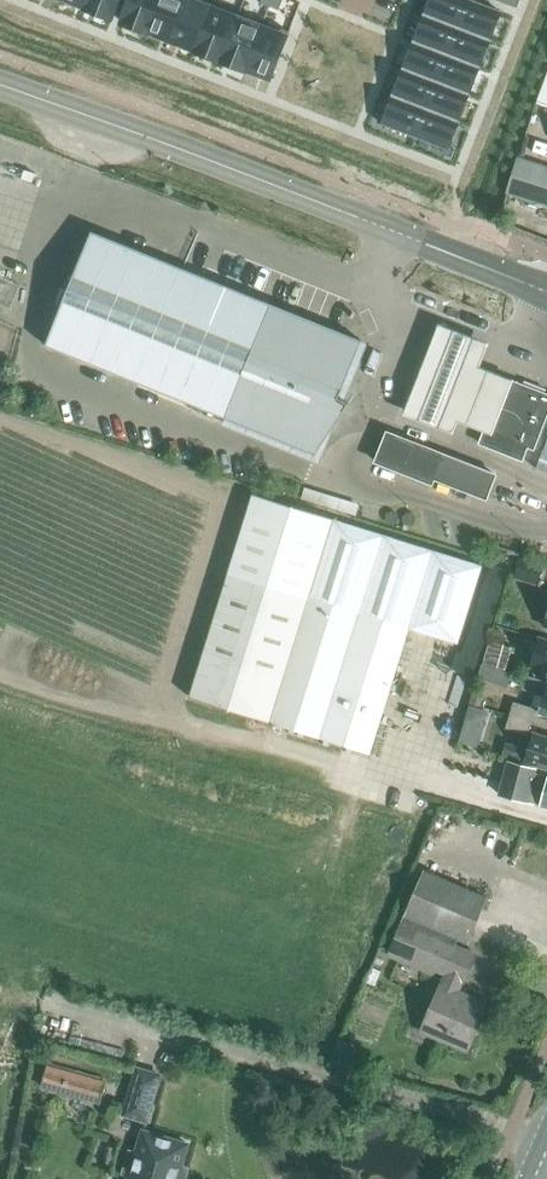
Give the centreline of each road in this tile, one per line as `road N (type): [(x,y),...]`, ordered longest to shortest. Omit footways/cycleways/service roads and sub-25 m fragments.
road 1 (tertiary): [(546,292),(0,85)]

